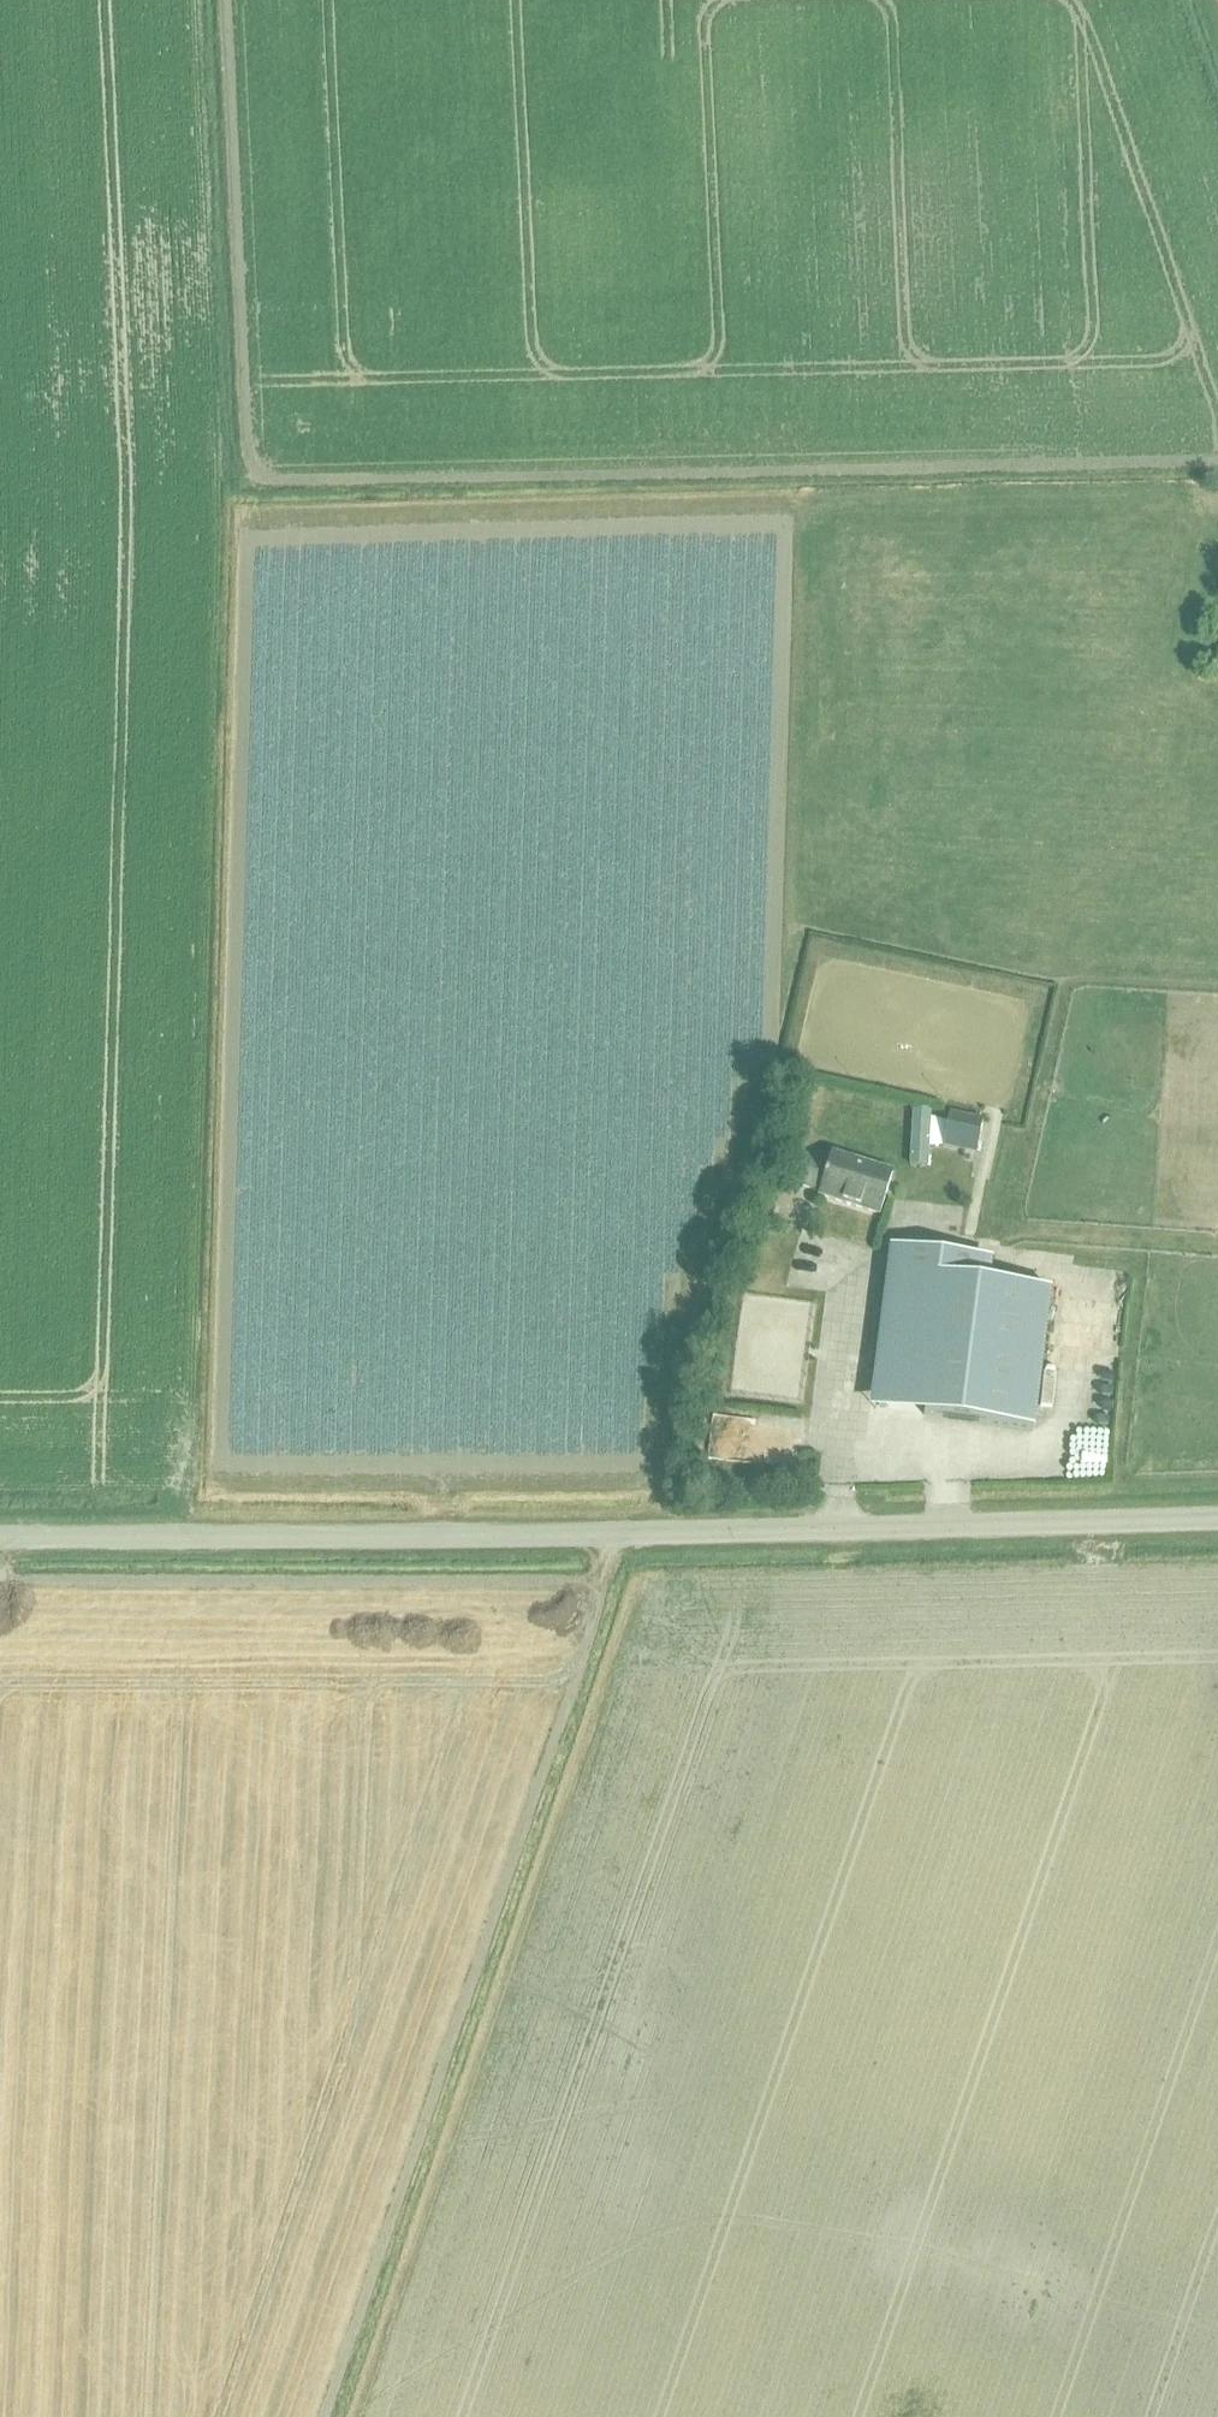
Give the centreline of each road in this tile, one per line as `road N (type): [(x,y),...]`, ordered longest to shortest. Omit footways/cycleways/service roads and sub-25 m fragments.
road 1 (unclassified): [(0,1537),(1217,1515)]

